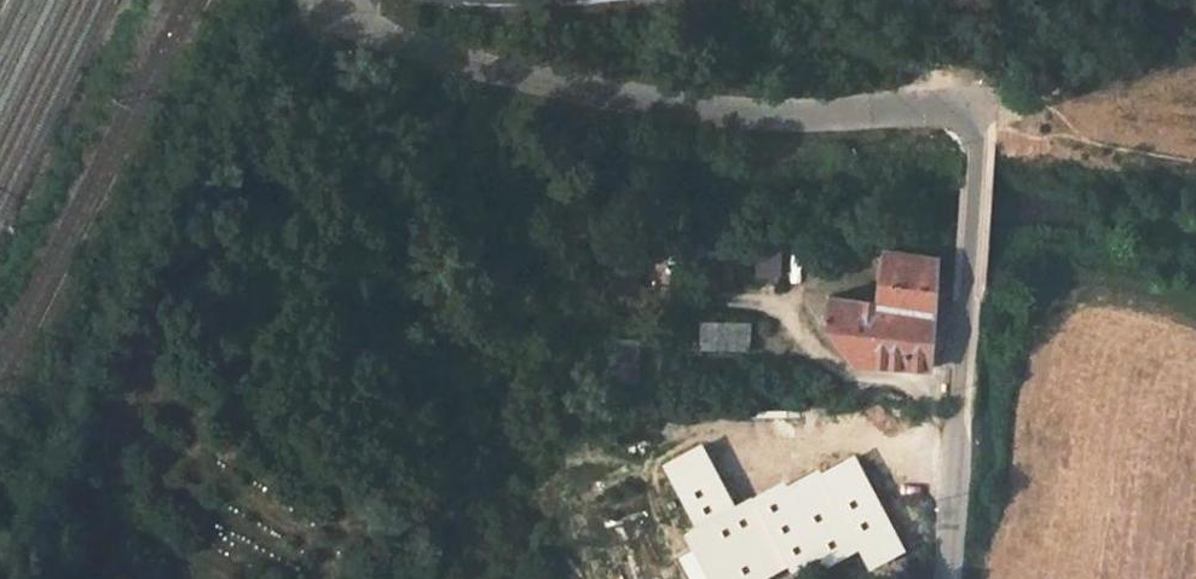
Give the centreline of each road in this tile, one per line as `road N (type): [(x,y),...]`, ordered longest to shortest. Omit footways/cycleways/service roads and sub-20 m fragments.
road 1 (unclassified): [(349,0),(371,31),(444,58),(665,107),(760,120),(962,115),(975,136),(968,259)]
road 2 (residential): [(968,259),(944,578)]
road 3 (track): [(971,126),(992,114),(1195,157)]

